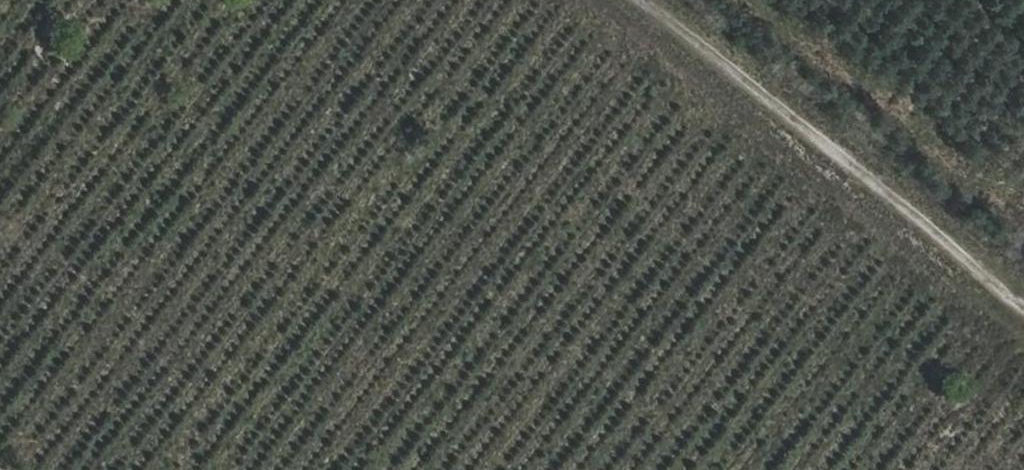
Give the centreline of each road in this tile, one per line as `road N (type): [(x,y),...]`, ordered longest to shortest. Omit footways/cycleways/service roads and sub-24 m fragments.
road 1 (track): [(1023,301),(646,0)]

